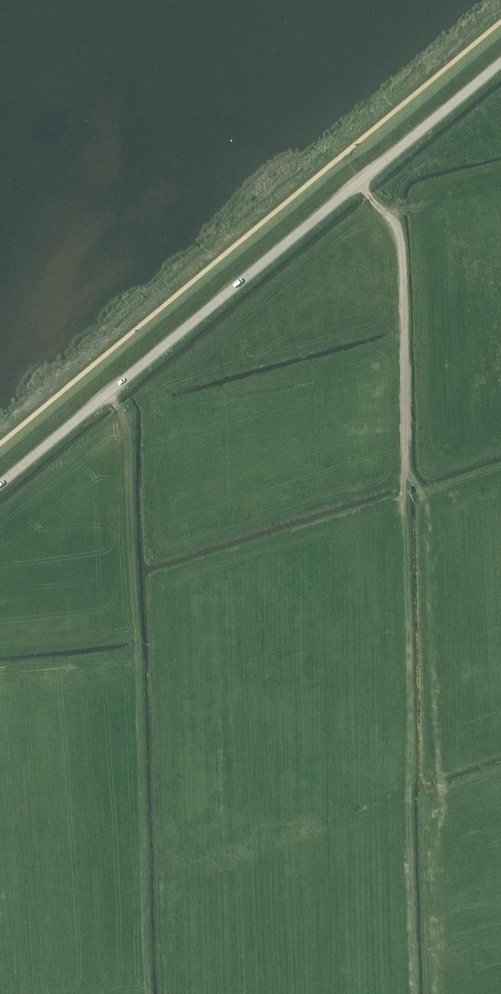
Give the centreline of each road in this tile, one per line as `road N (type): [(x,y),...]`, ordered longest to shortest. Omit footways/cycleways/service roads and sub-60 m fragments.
road 1 (track): [(434,993),(428,820),(442,797),(423,495),(403,465),(411,993)]
road 2 (unclassified): [(0,485),(500,64)]
road 3 (track): [(356,186),(387,213),(398,235),(403,465)]

